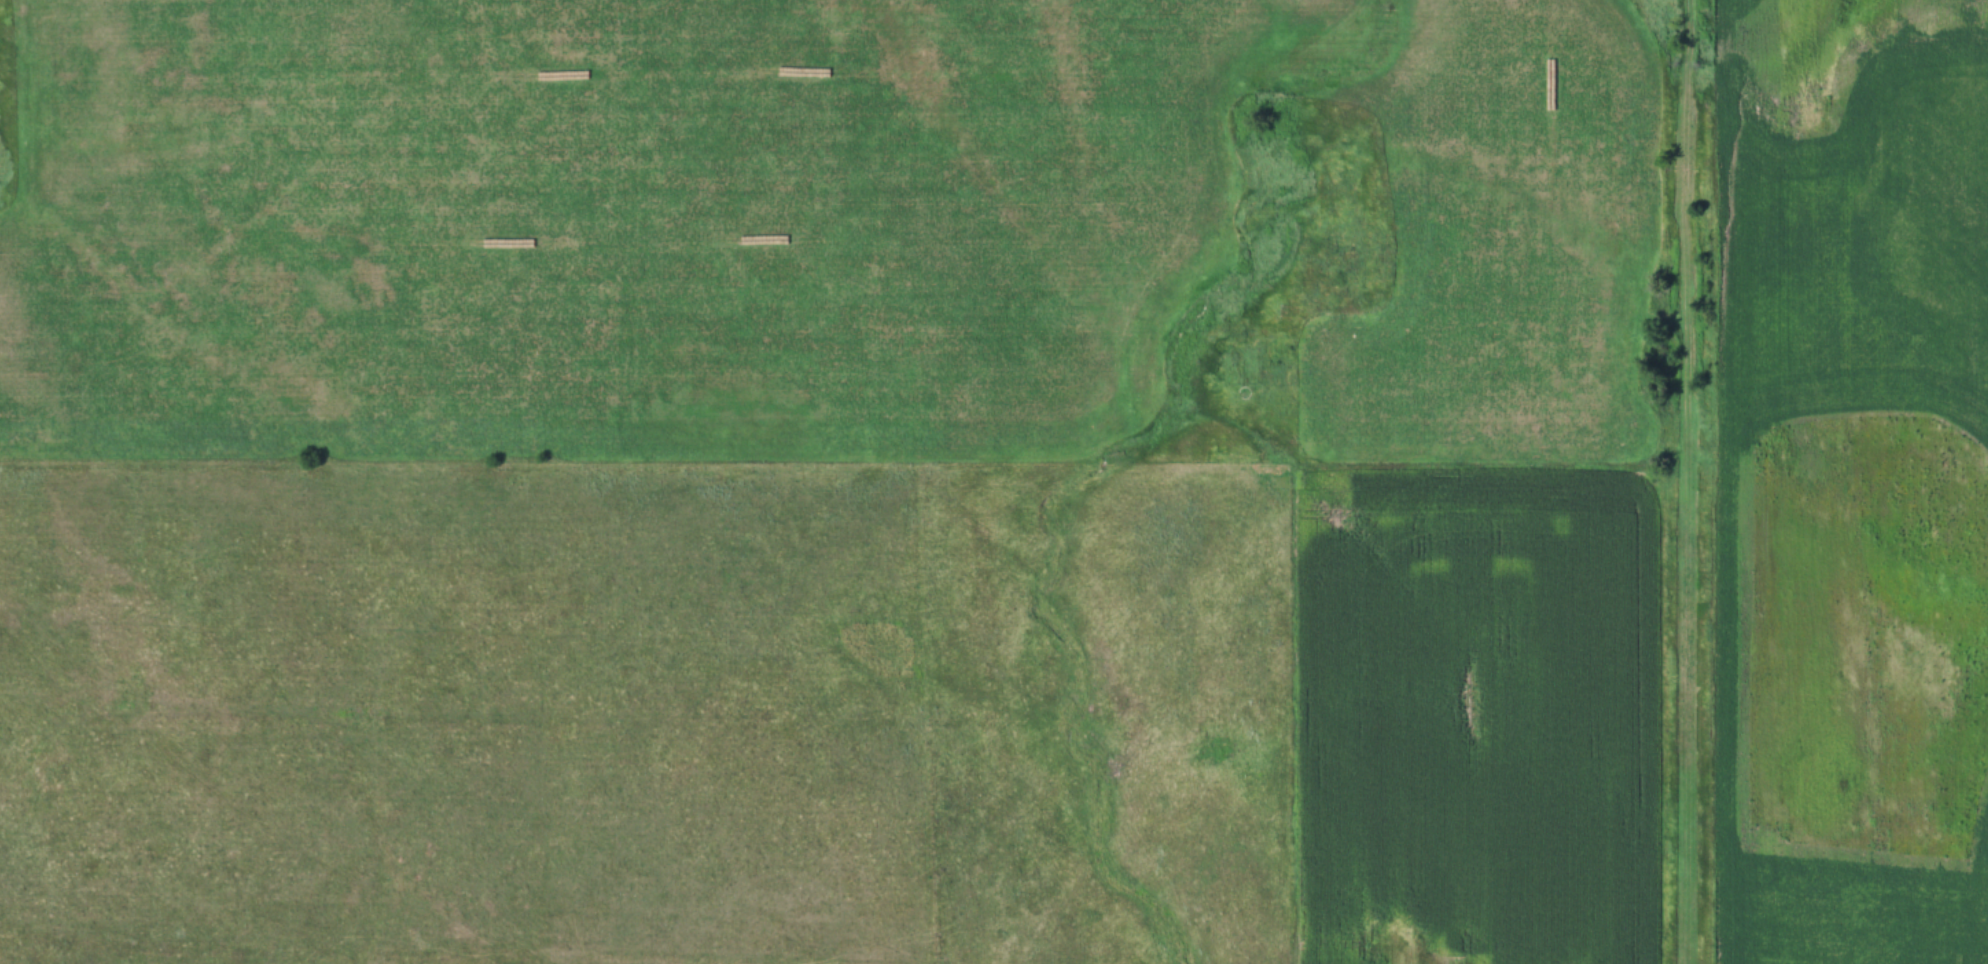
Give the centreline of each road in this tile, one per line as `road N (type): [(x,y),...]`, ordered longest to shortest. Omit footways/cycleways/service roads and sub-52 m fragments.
road 1 (track): [(1685,963),(1687,0)]

